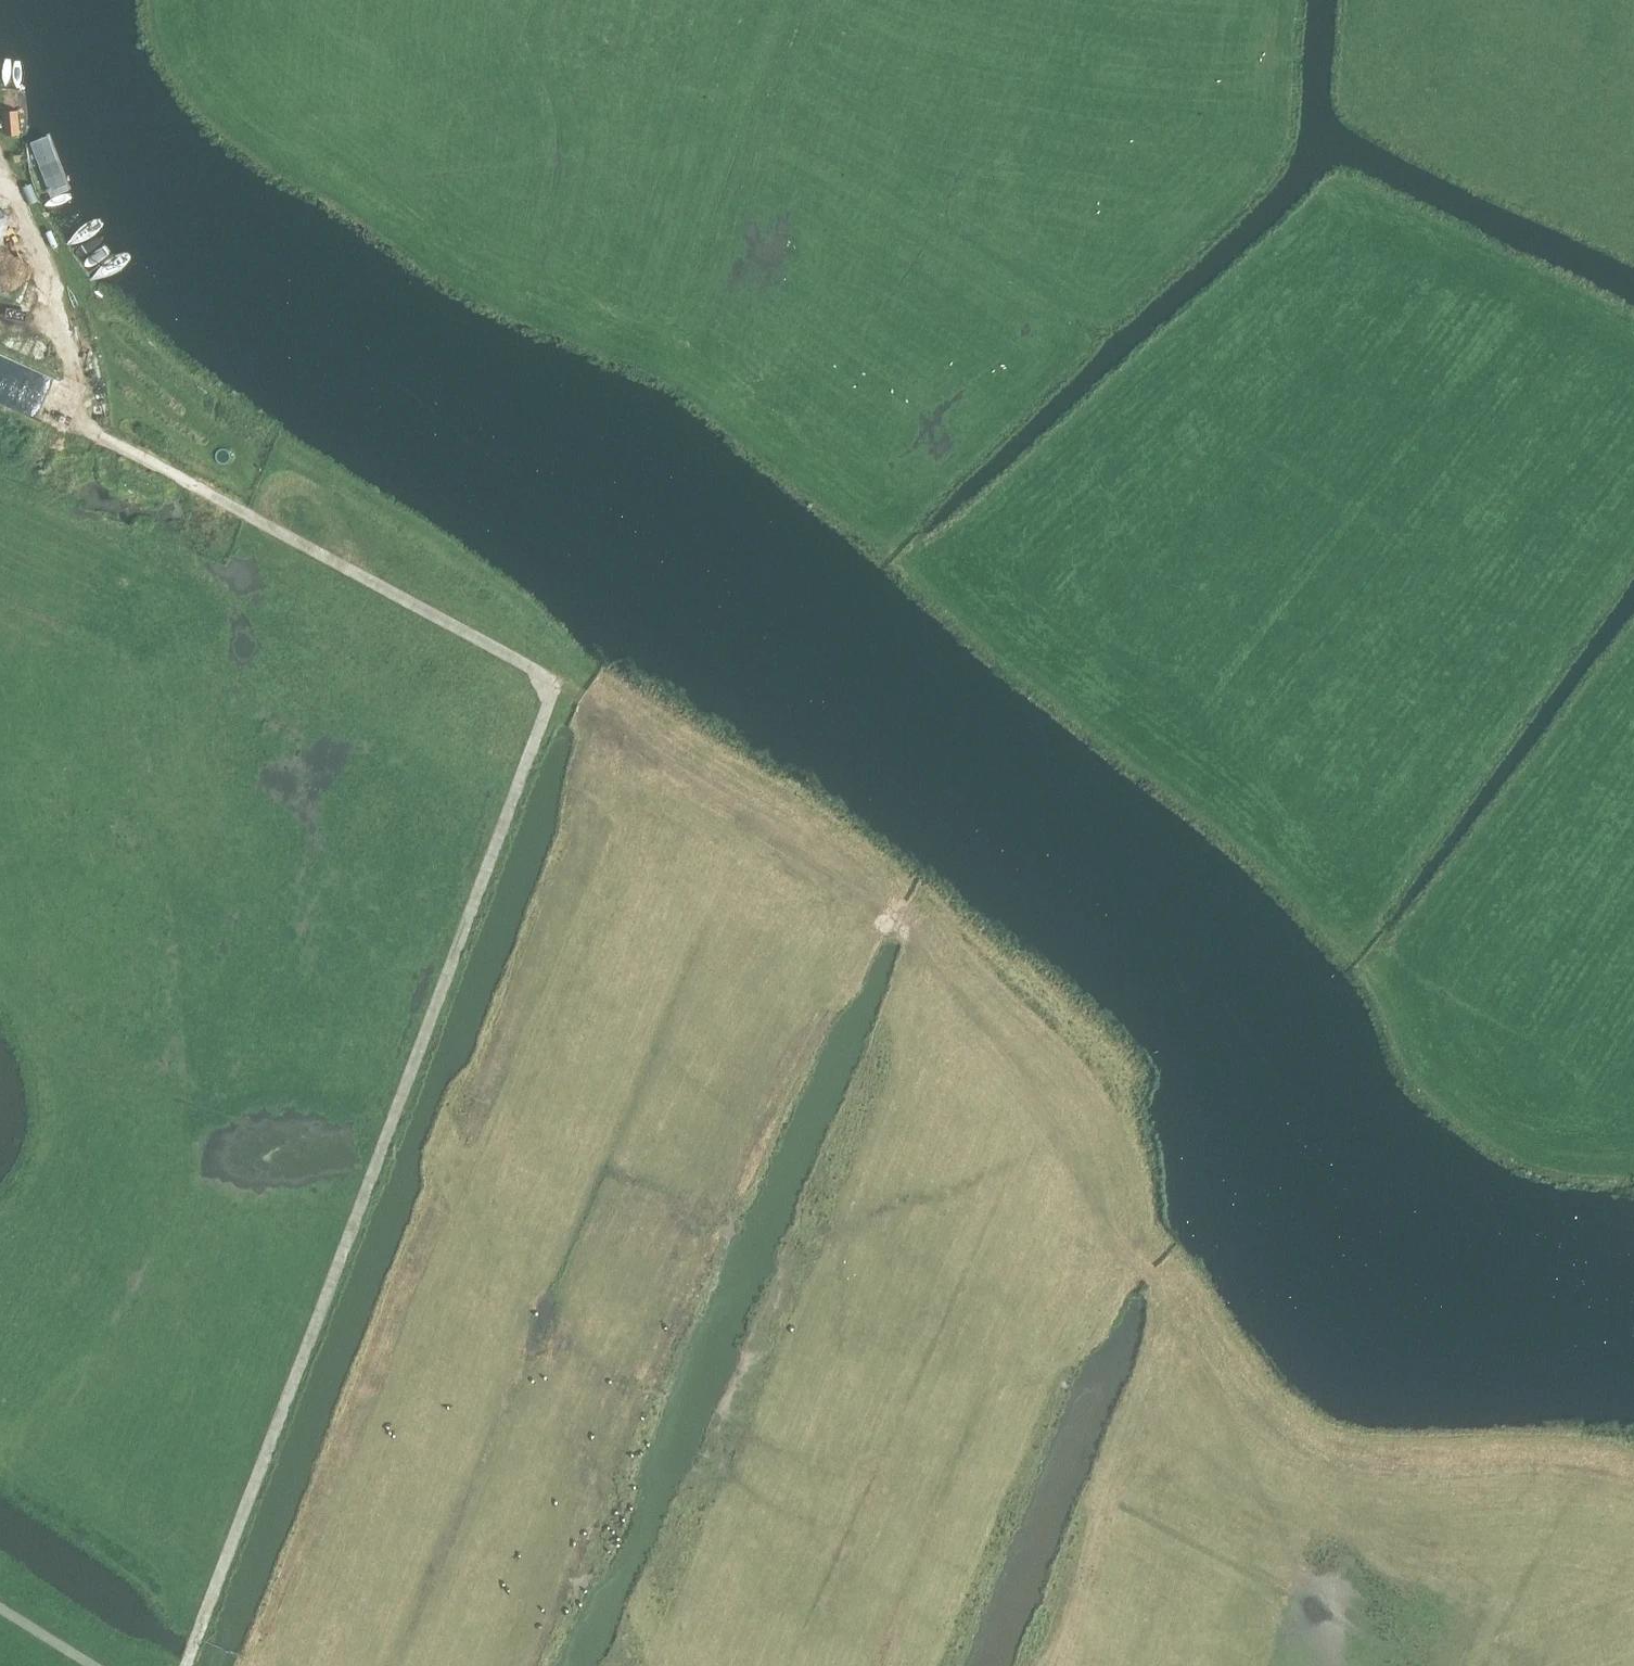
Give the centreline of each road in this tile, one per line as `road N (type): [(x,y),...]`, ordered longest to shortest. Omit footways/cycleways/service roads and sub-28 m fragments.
road 1 (track): [(188,1665),(555,676),(75,417)]

